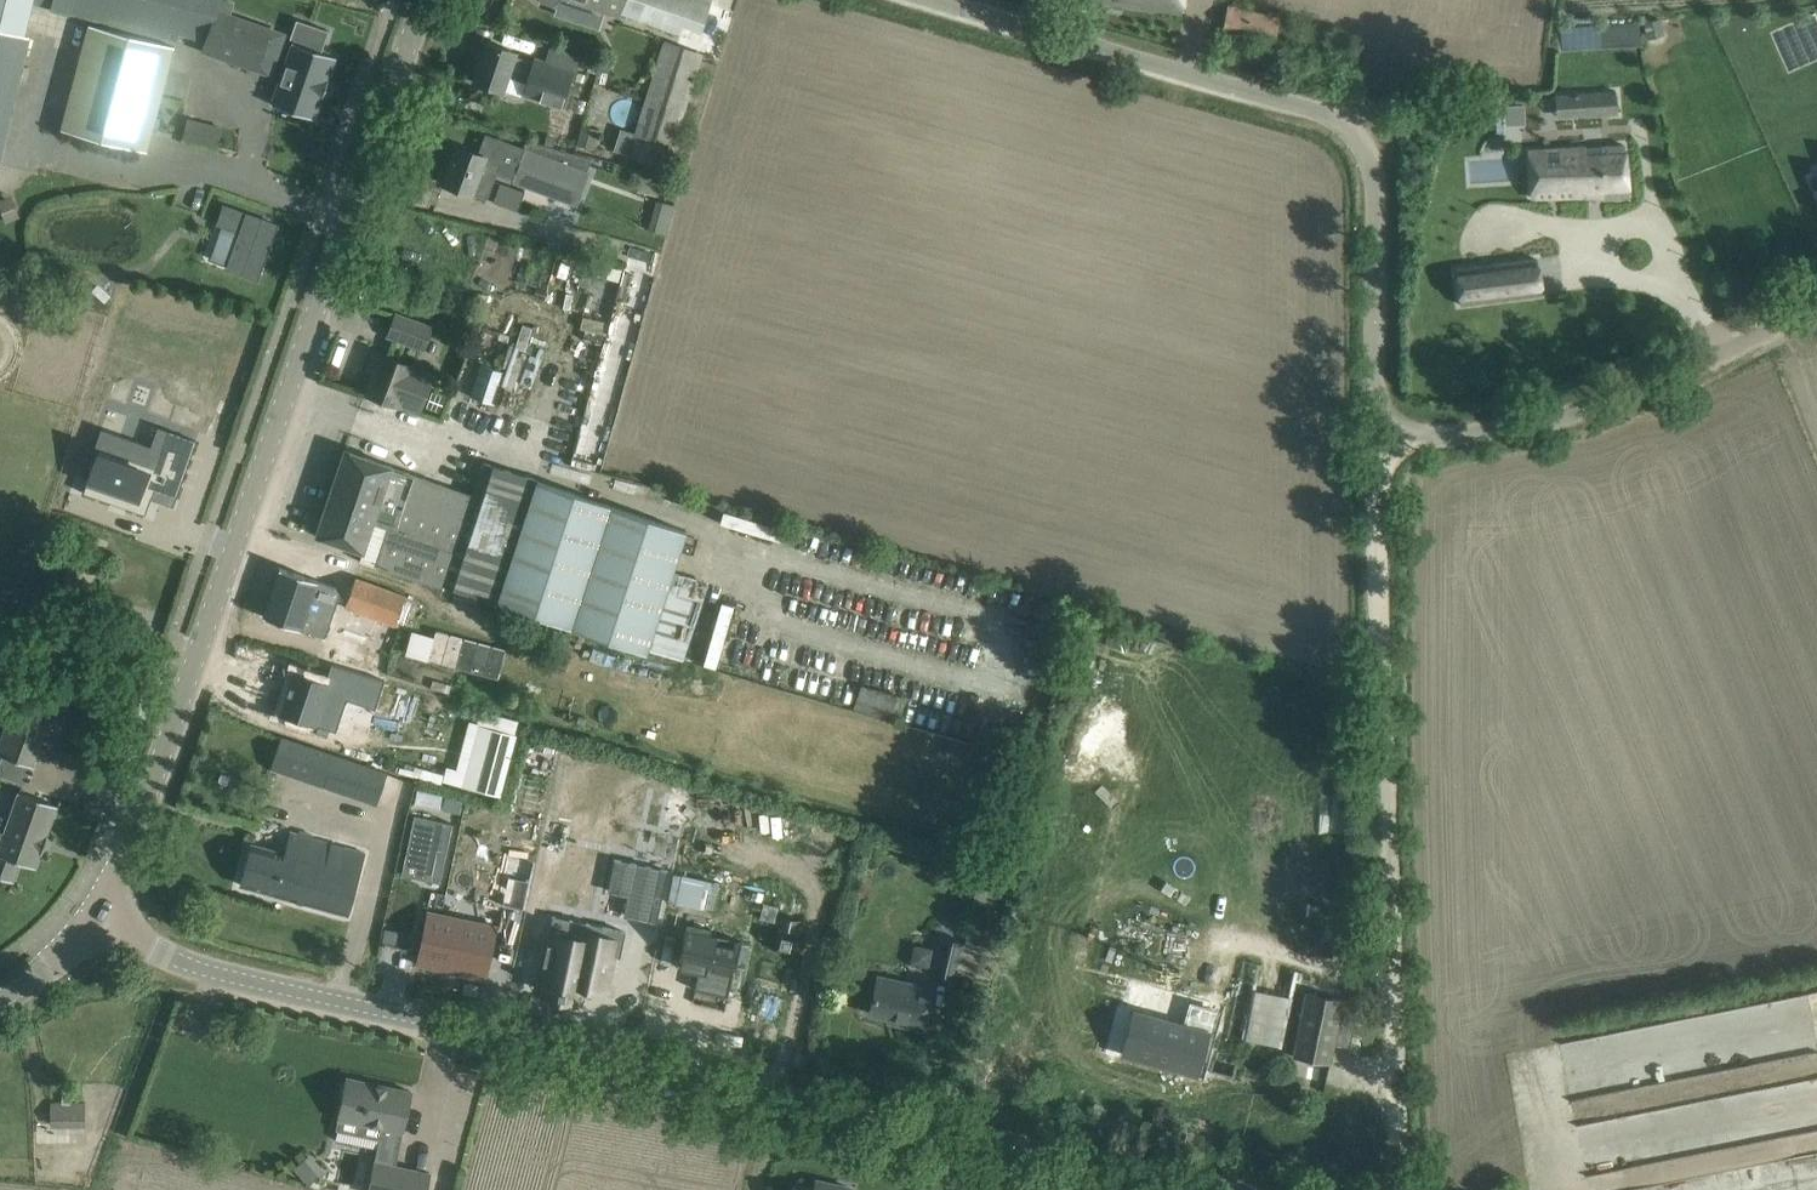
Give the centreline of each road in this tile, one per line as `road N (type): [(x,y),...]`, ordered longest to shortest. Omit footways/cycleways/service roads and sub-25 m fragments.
road 1 (tertiary): [(1207,1189),(256,984),(193,966),(99,916)]
road 2 (tertiary): [(99,916),(424,0)]
road 3 (track): [(1390,1189),(1375,483),(1392,429)]
road 4 (unclassified): [(1392,429),(1372,386),(1372,170),(1344,124),(937,0)]
road 5 (unclassified): [(1392,429),(1446,438),(1535,426),(1622,397),(1816,306)]
road 6 (tertiary): [(0,997),(61,960),(99,916)]

